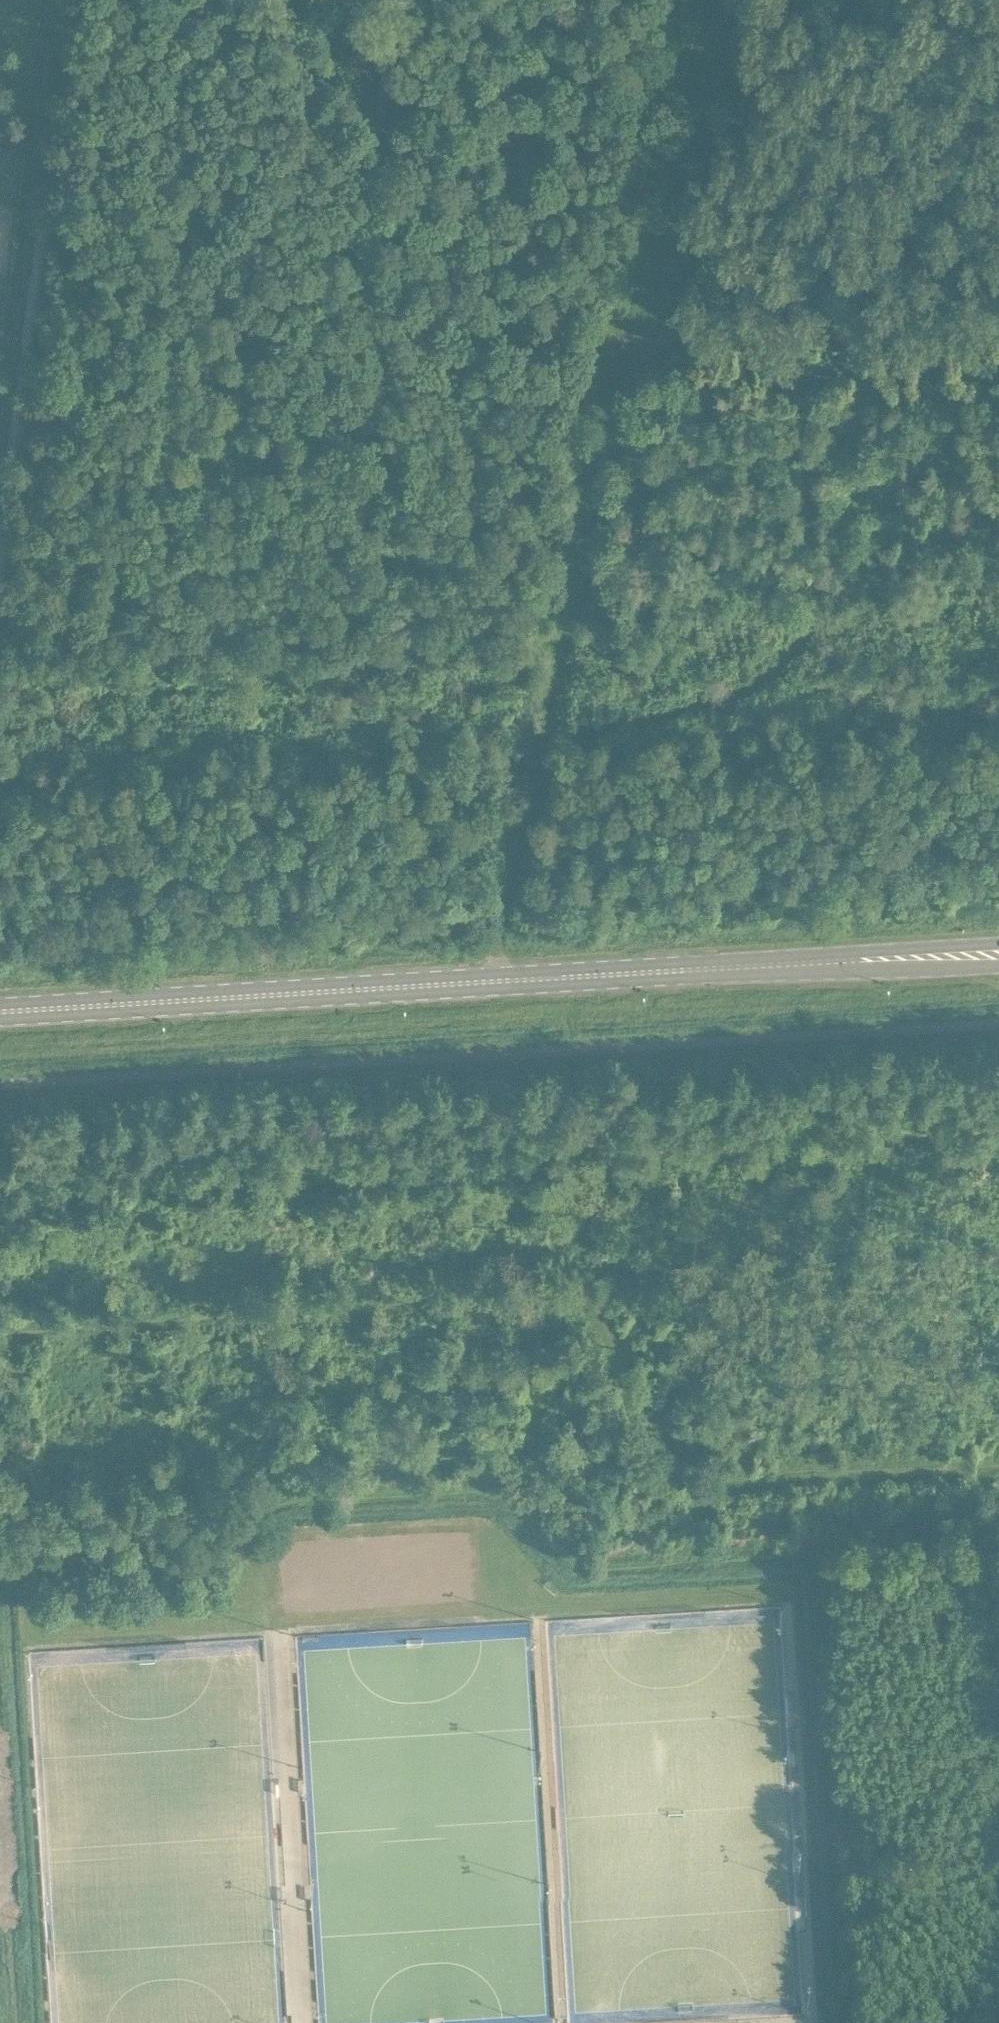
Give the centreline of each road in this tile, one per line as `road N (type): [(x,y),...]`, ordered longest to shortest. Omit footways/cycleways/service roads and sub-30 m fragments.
road 1 (tertiary): [(0,1022),(998,964)]

